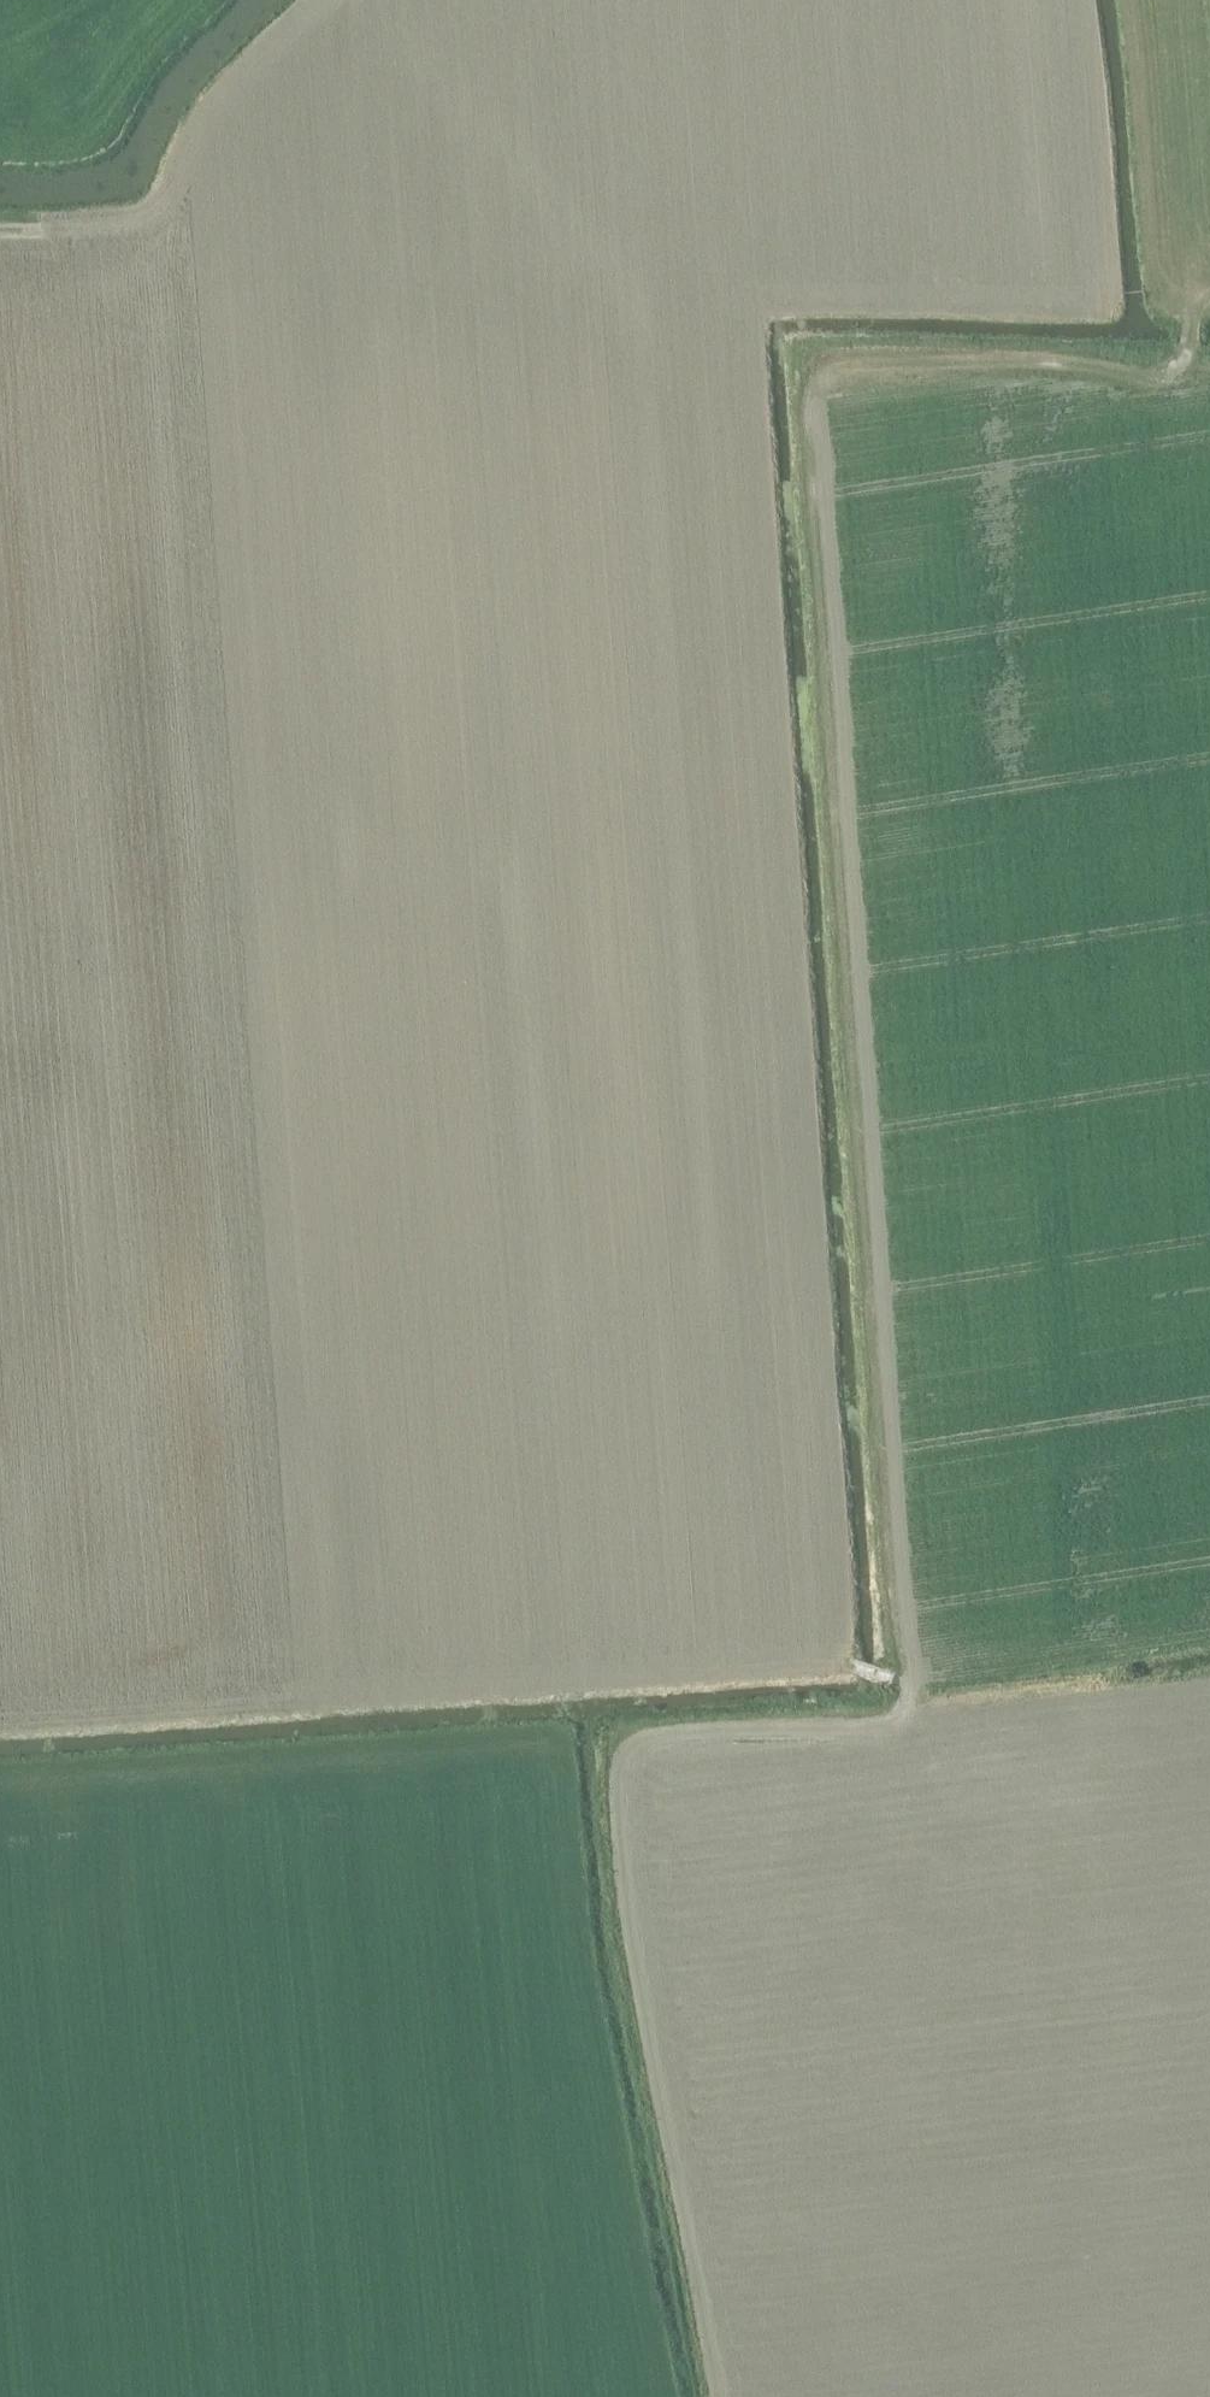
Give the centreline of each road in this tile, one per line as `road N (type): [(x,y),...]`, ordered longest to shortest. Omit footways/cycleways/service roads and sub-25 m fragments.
road 1 (track): [(893,1729),(684,1740),(644,1757),(617,1811),(637,1969),(721,2396)]
road 2 (track): [(1209,1639),(1115,1652),(1113,1698),(1096,1720),(893,1729)]
road 3 (track): [(146,230),(0,233)]

